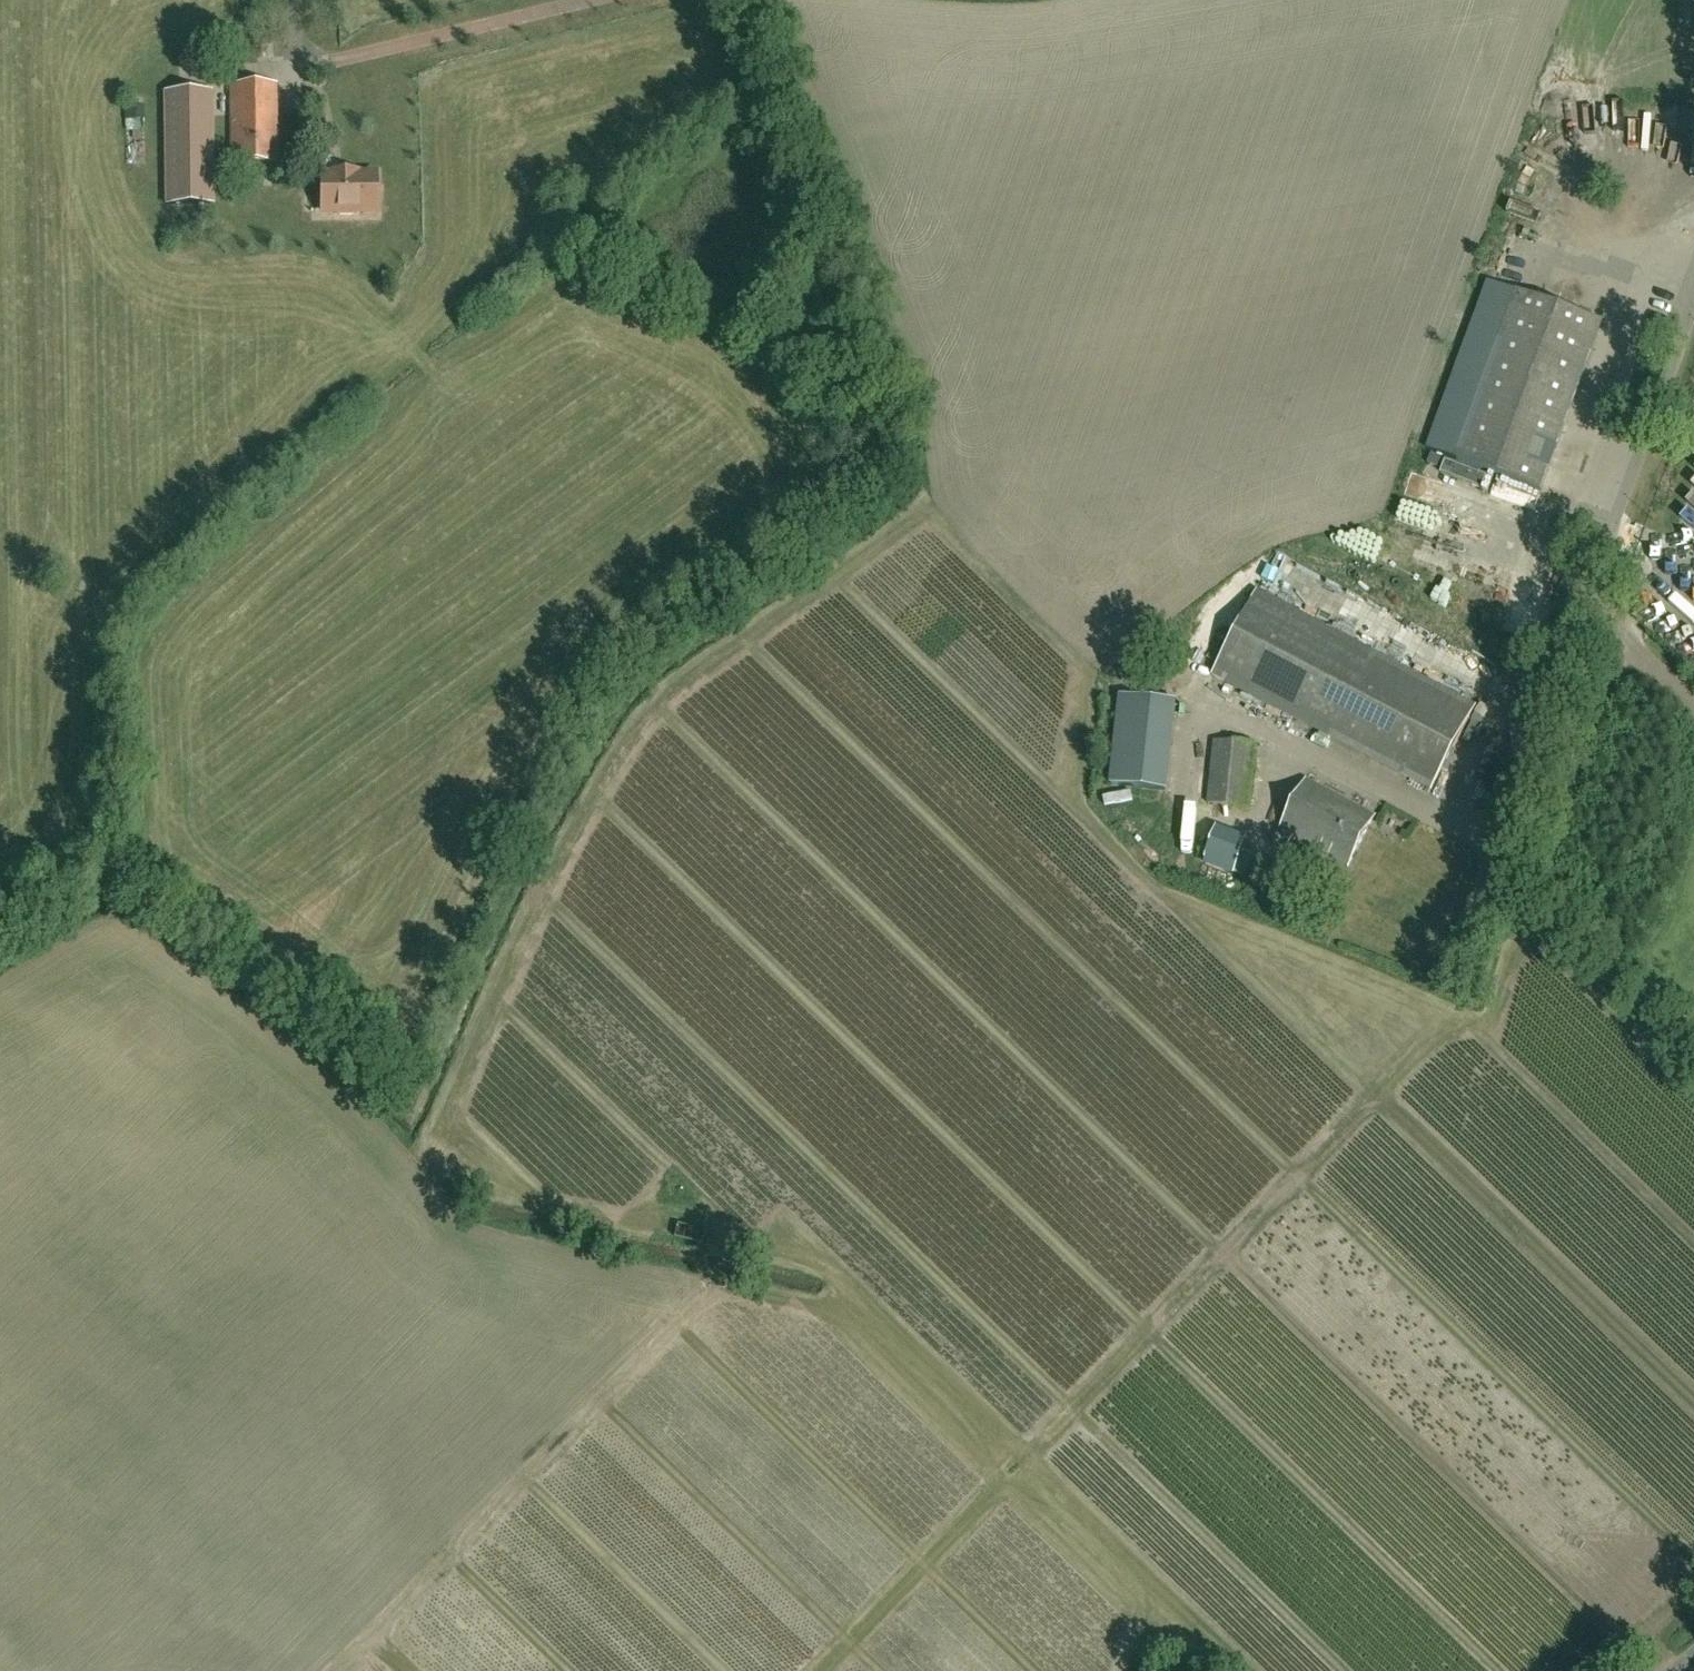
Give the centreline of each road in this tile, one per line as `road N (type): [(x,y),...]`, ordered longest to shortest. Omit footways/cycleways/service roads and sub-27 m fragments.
road 1 (unclassified): [(1460,941),(1693,308)]

